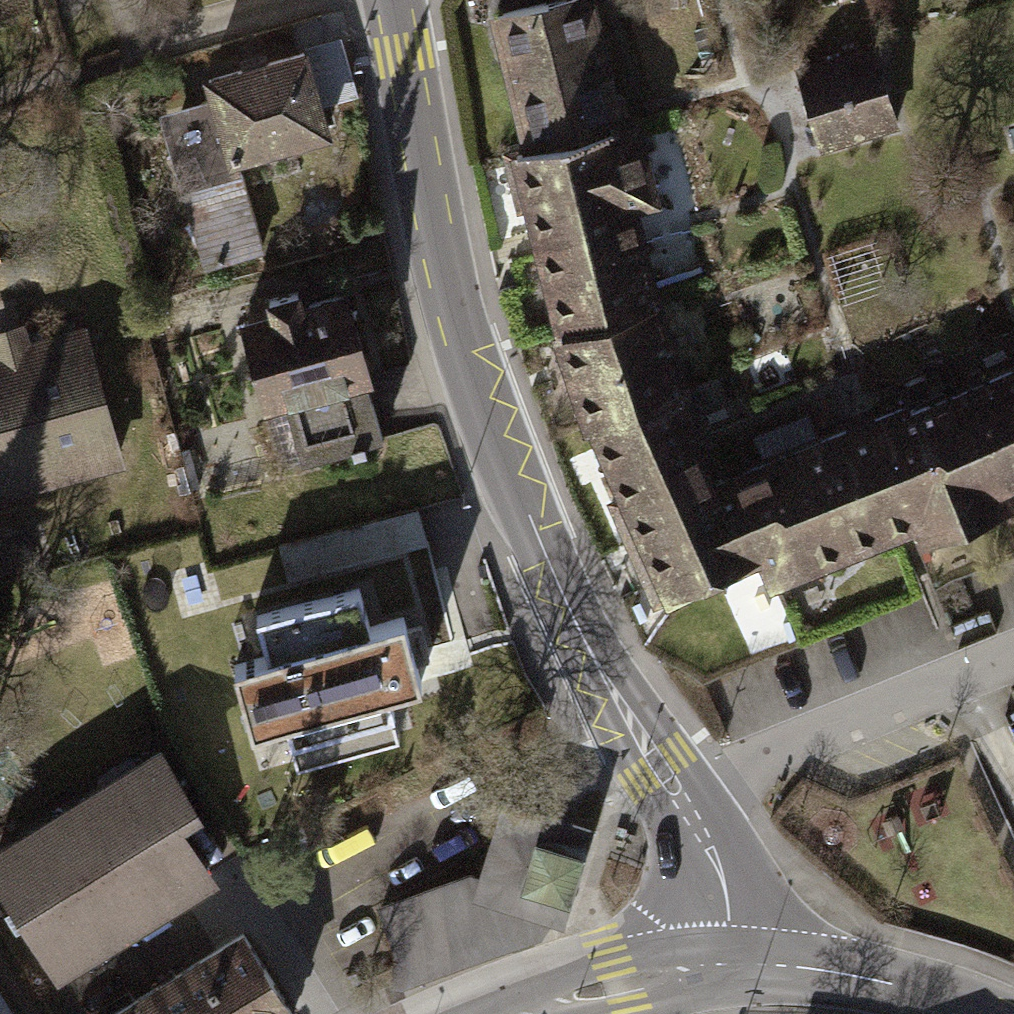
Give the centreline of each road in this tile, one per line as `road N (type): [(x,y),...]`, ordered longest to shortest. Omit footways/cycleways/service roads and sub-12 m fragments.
road 1 (tertiary): [(688,809),(563,597),(521,500),(438,241),(393,0)]
road 2 (residential): [(1013,650),(729,777),(688,809)]
road 3 (tertiary): [(993,1013),(912,985),(823,969),(736,965)]
road 4 (tertiary): [(736,965),(588,993),(528,1013)]
road 5 (tertiary): [(736,965),(731,902),(688,809)]

